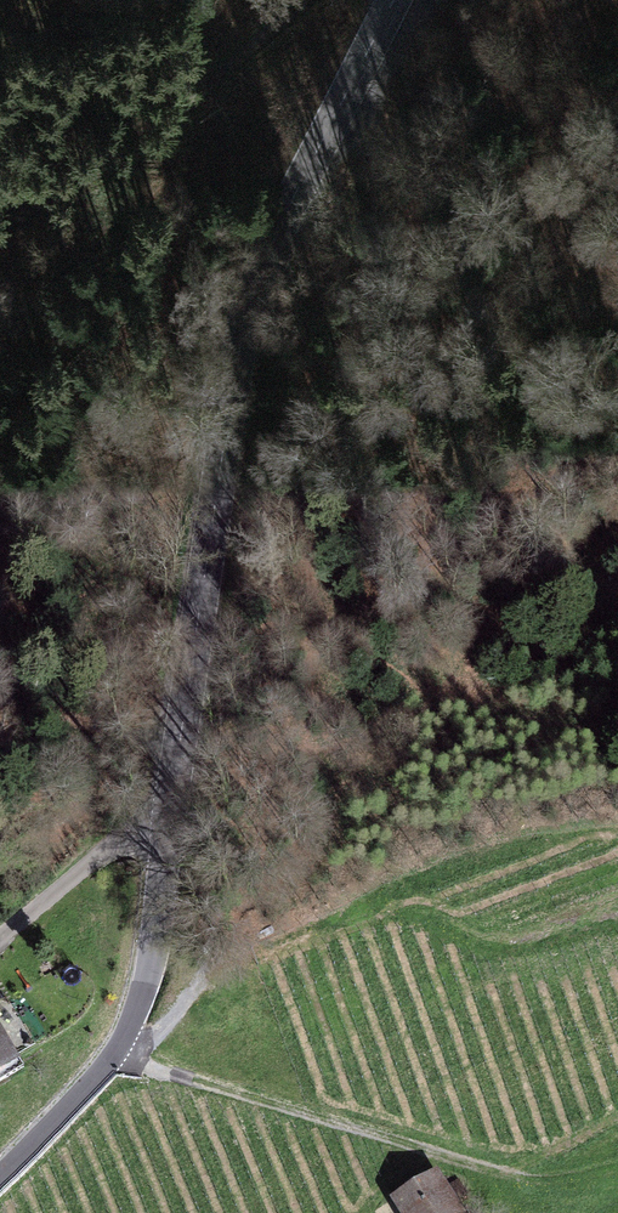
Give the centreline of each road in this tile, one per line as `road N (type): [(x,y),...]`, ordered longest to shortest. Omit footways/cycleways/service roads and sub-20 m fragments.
road 1 (residential): [(182,769),(223,515),(268,315),(320,165),(399,0)]
road 2 (residential): [(0,1175),(119,1061),(146,991),(182,769)]
road 3 (track): [(319,0),(163,137),(0,226)]
road 4 (track): [(119,1061),(471,1164)]
road 5 (residential): [(0,942),(182,769)]
road 6 (track): [(0,741),(22,712),(185,743)]

